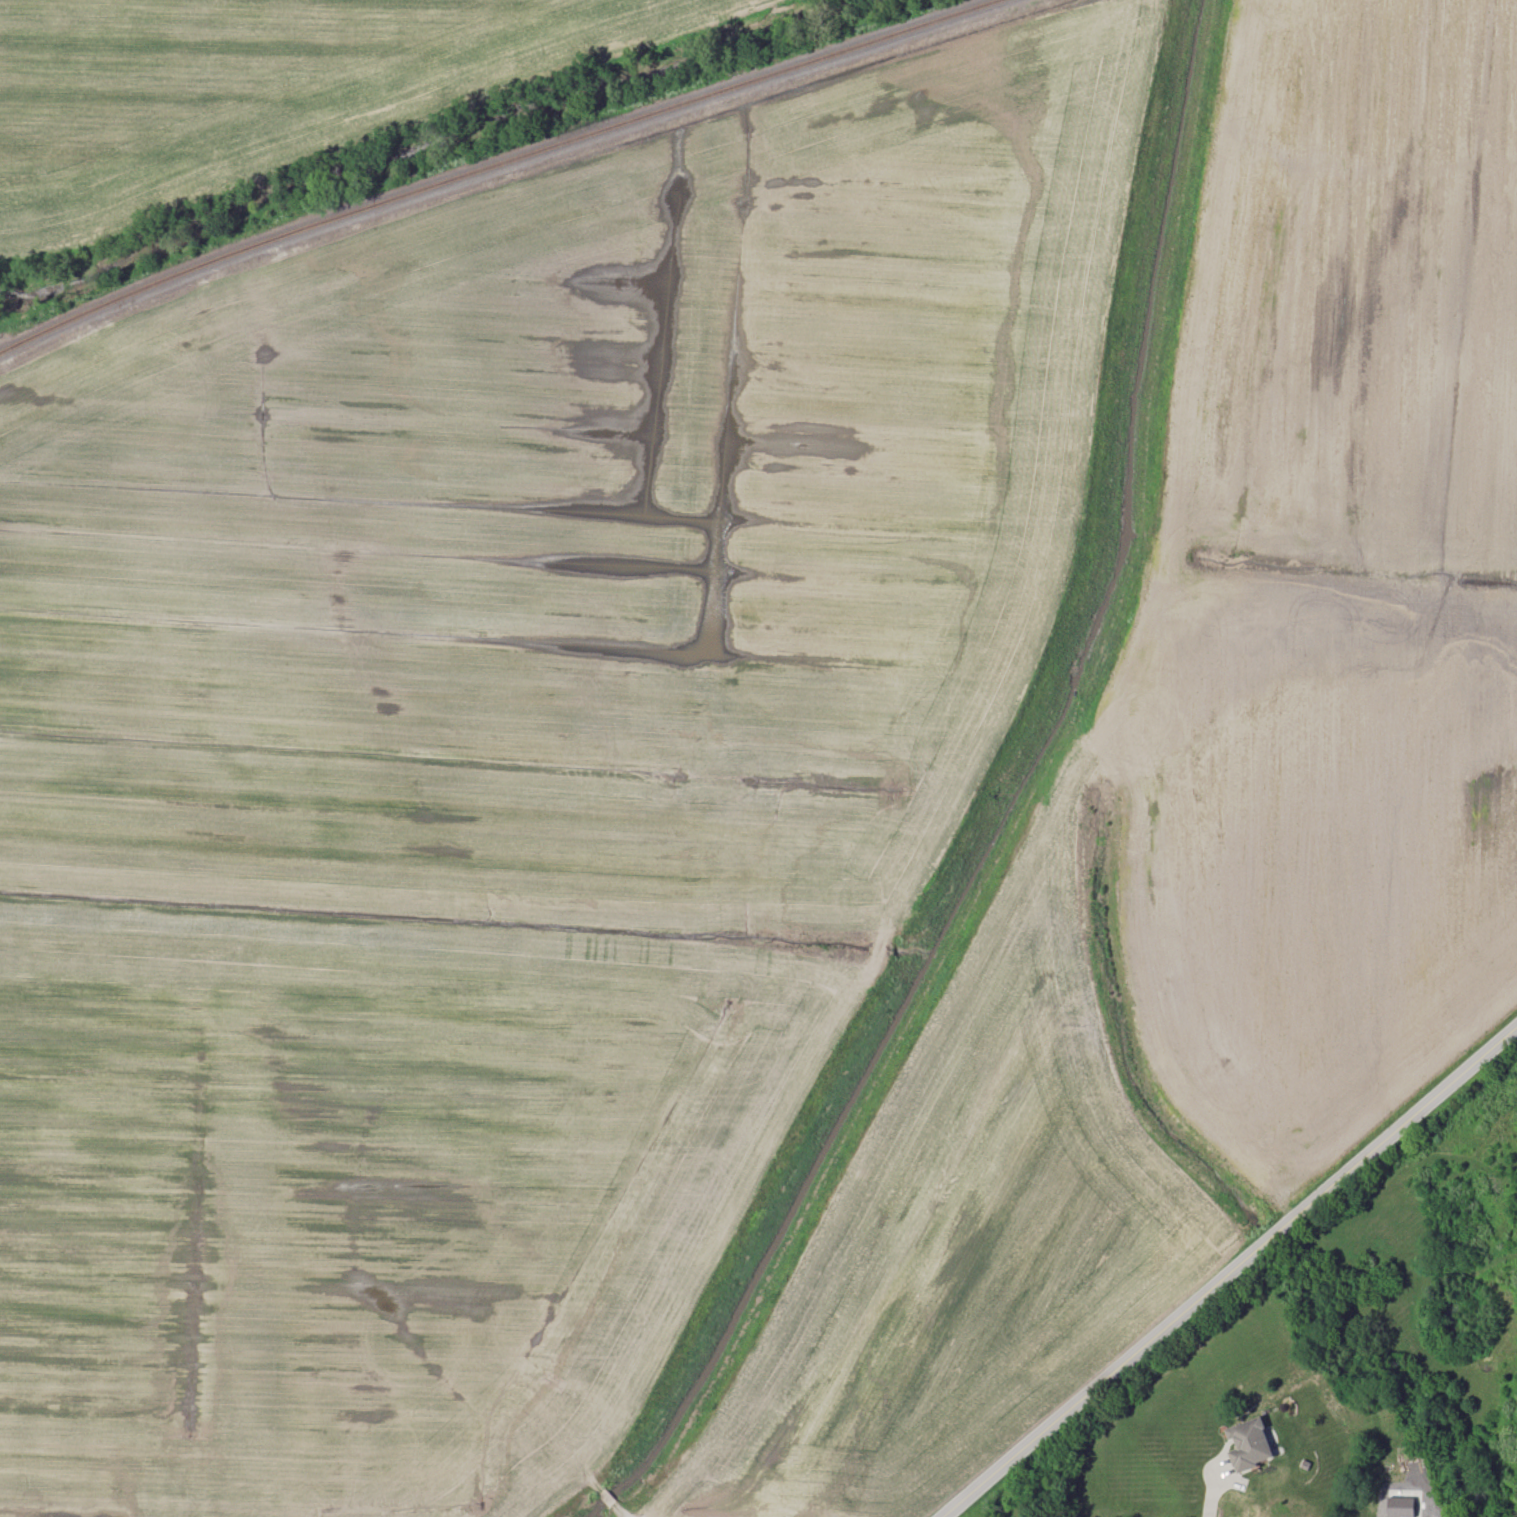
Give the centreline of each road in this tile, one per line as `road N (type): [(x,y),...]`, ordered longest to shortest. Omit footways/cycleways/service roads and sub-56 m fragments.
road 1 (residential): [(943,1516),(1516,1021)]

